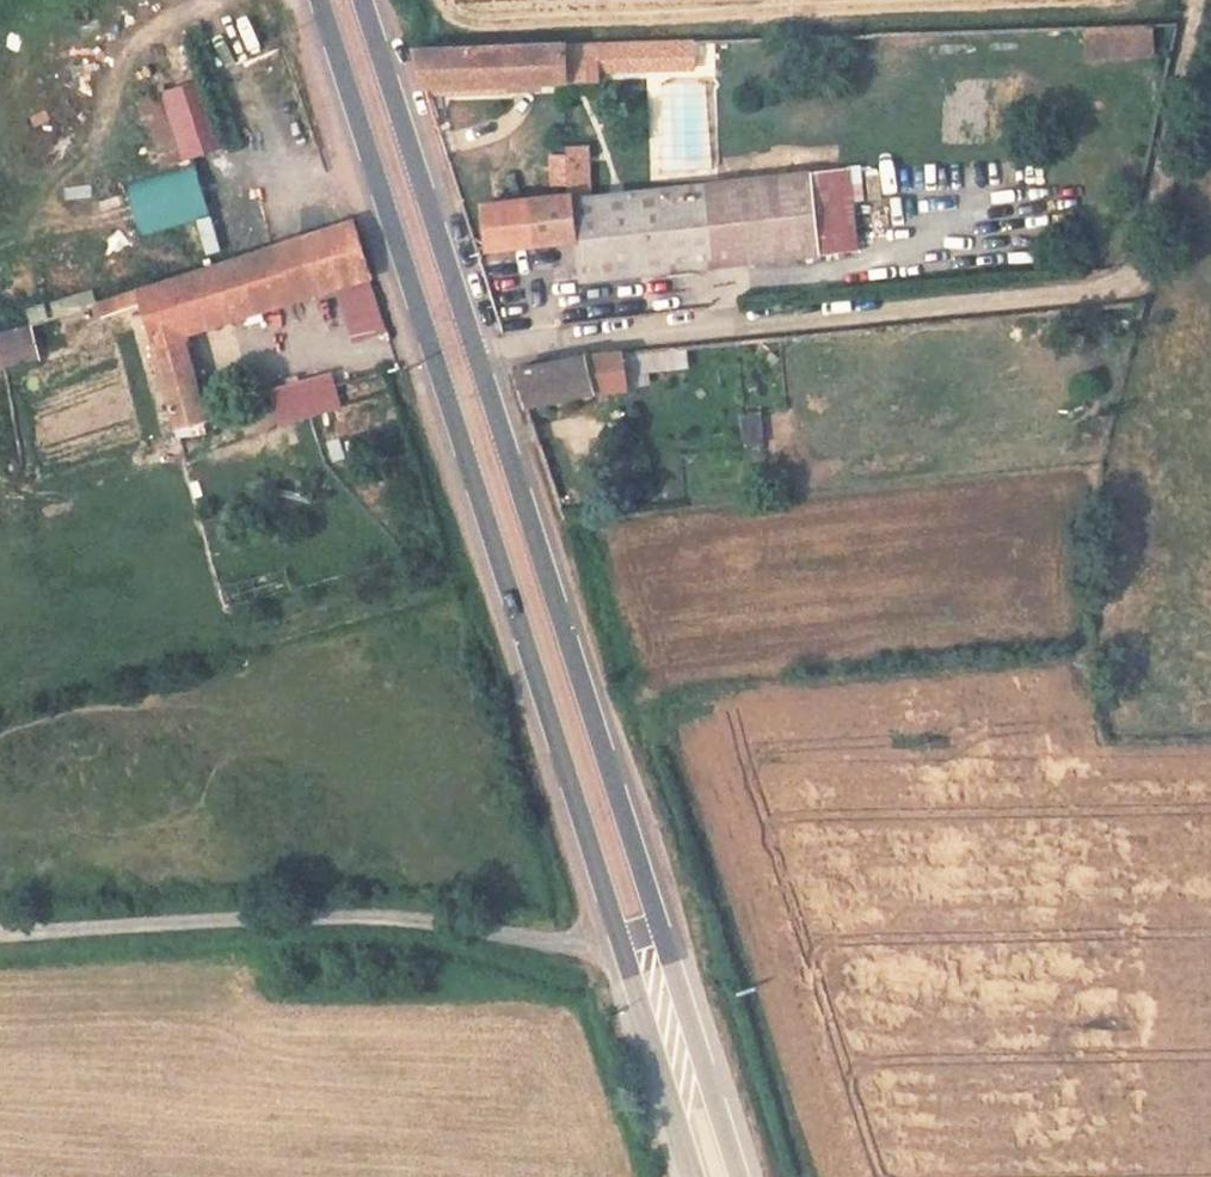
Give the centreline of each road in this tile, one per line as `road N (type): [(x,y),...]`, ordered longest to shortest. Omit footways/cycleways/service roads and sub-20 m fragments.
road 1 (primary): [(738,1176),(569,669),(489,481)]
road 2 (primary): [(489,481),(534,675),(642,961),(703,1176)]
road 3 (unclassified): [(1146,253),(1130,281),(1087,294),(453,355)]
road 4 (track): [(0,933),(373,919),(642,961),(665,946)]
road 5 (primary): [(453,355),(338,0)]
road 6 (track): [(1199,0),(1146,253)]
road 7 (primary): [(489,481),(453,355)]

